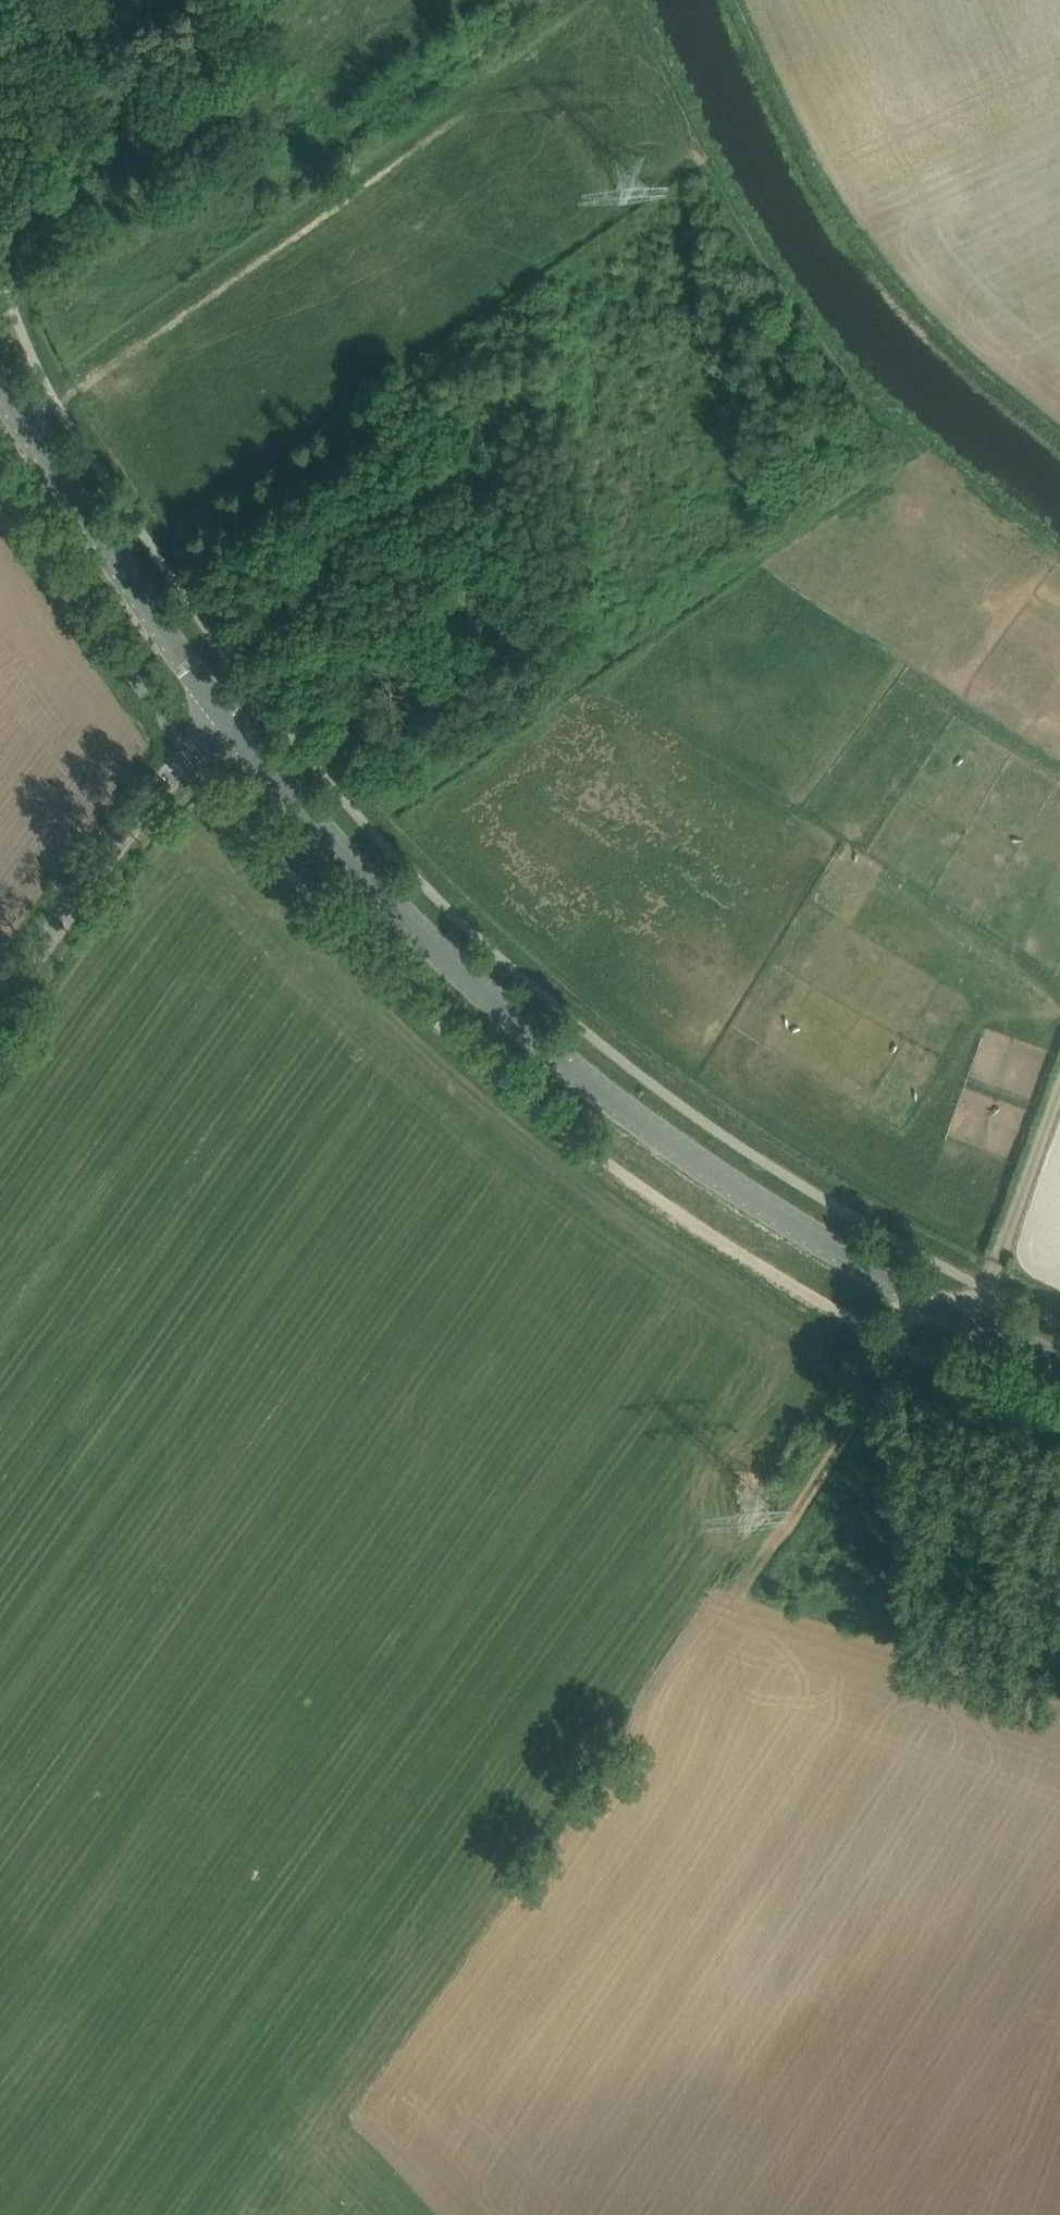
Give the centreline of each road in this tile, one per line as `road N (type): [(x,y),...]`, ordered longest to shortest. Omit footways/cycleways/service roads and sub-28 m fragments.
road 1 (secondary): [(1059,1362),(939,1311),(854,1262),(586,1081),(488,1000),(355,867),(227,720)]
road 2 (secondary): [(227,720),(0,393)]
road 3 (unclassified): [(0,1007),(190,757)]

